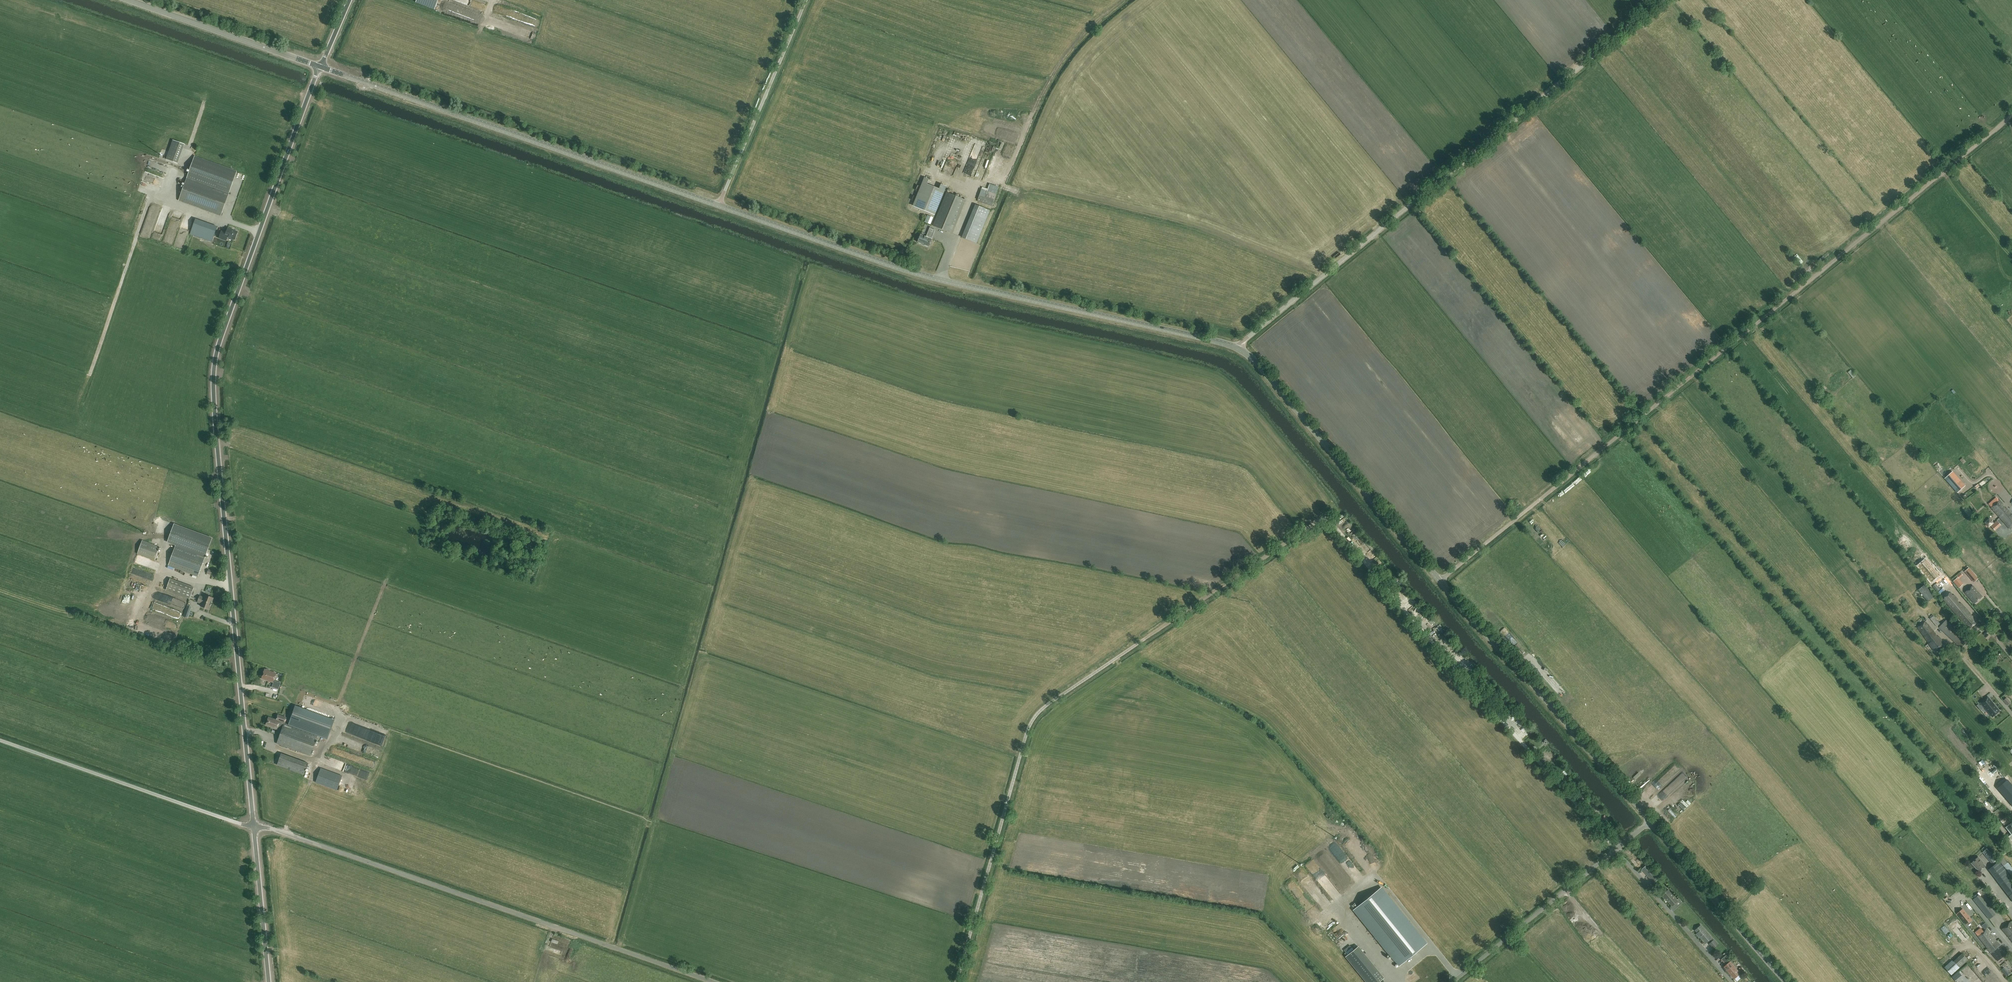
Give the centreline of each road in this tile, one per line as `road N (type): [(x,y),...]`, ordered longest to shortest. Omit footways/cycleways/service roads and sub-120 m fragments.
road 1 (unclassified): [(254,827),(215,368),(320,66)]
road 2 (track): [(1439,581),(2011,114)]
road 3 (tertiary): [(1652,821),(1239,348)]
road 4 (unclassified): [(1239,348),(1661,0)]
road 5 (tertiary): [(1239,348),(918,275),(719,205)]
road 6 (unclassified): [(713,981),(254,827)]
road 7 (unclassified): [(1616,849),(1326,516)]
road 8 (tertiary): [(719,205),(320,66)]
road 9 (unclassified): [(957,981),(1034,720),(1145,638)]
road 10 (unclassified): [(254,827),(0,740)]
road 11 (unclassified): [(719,205),(807,0)]
road 12 (track): [(1145,638),(1326,516)]
road 13 (tertiary): [(1787,981),(1652,821)]
road 14 (unclassified): [(1454,981),(1616,849)]
road 15 (tertiary): [(320,66),(129,0)]
road 16 (unclassified): [(1732,981),(1616,849)]
road 17 (unclassified): [(269,981),(254,827)]
road 18 (track): [(385,583),(335,713)]

